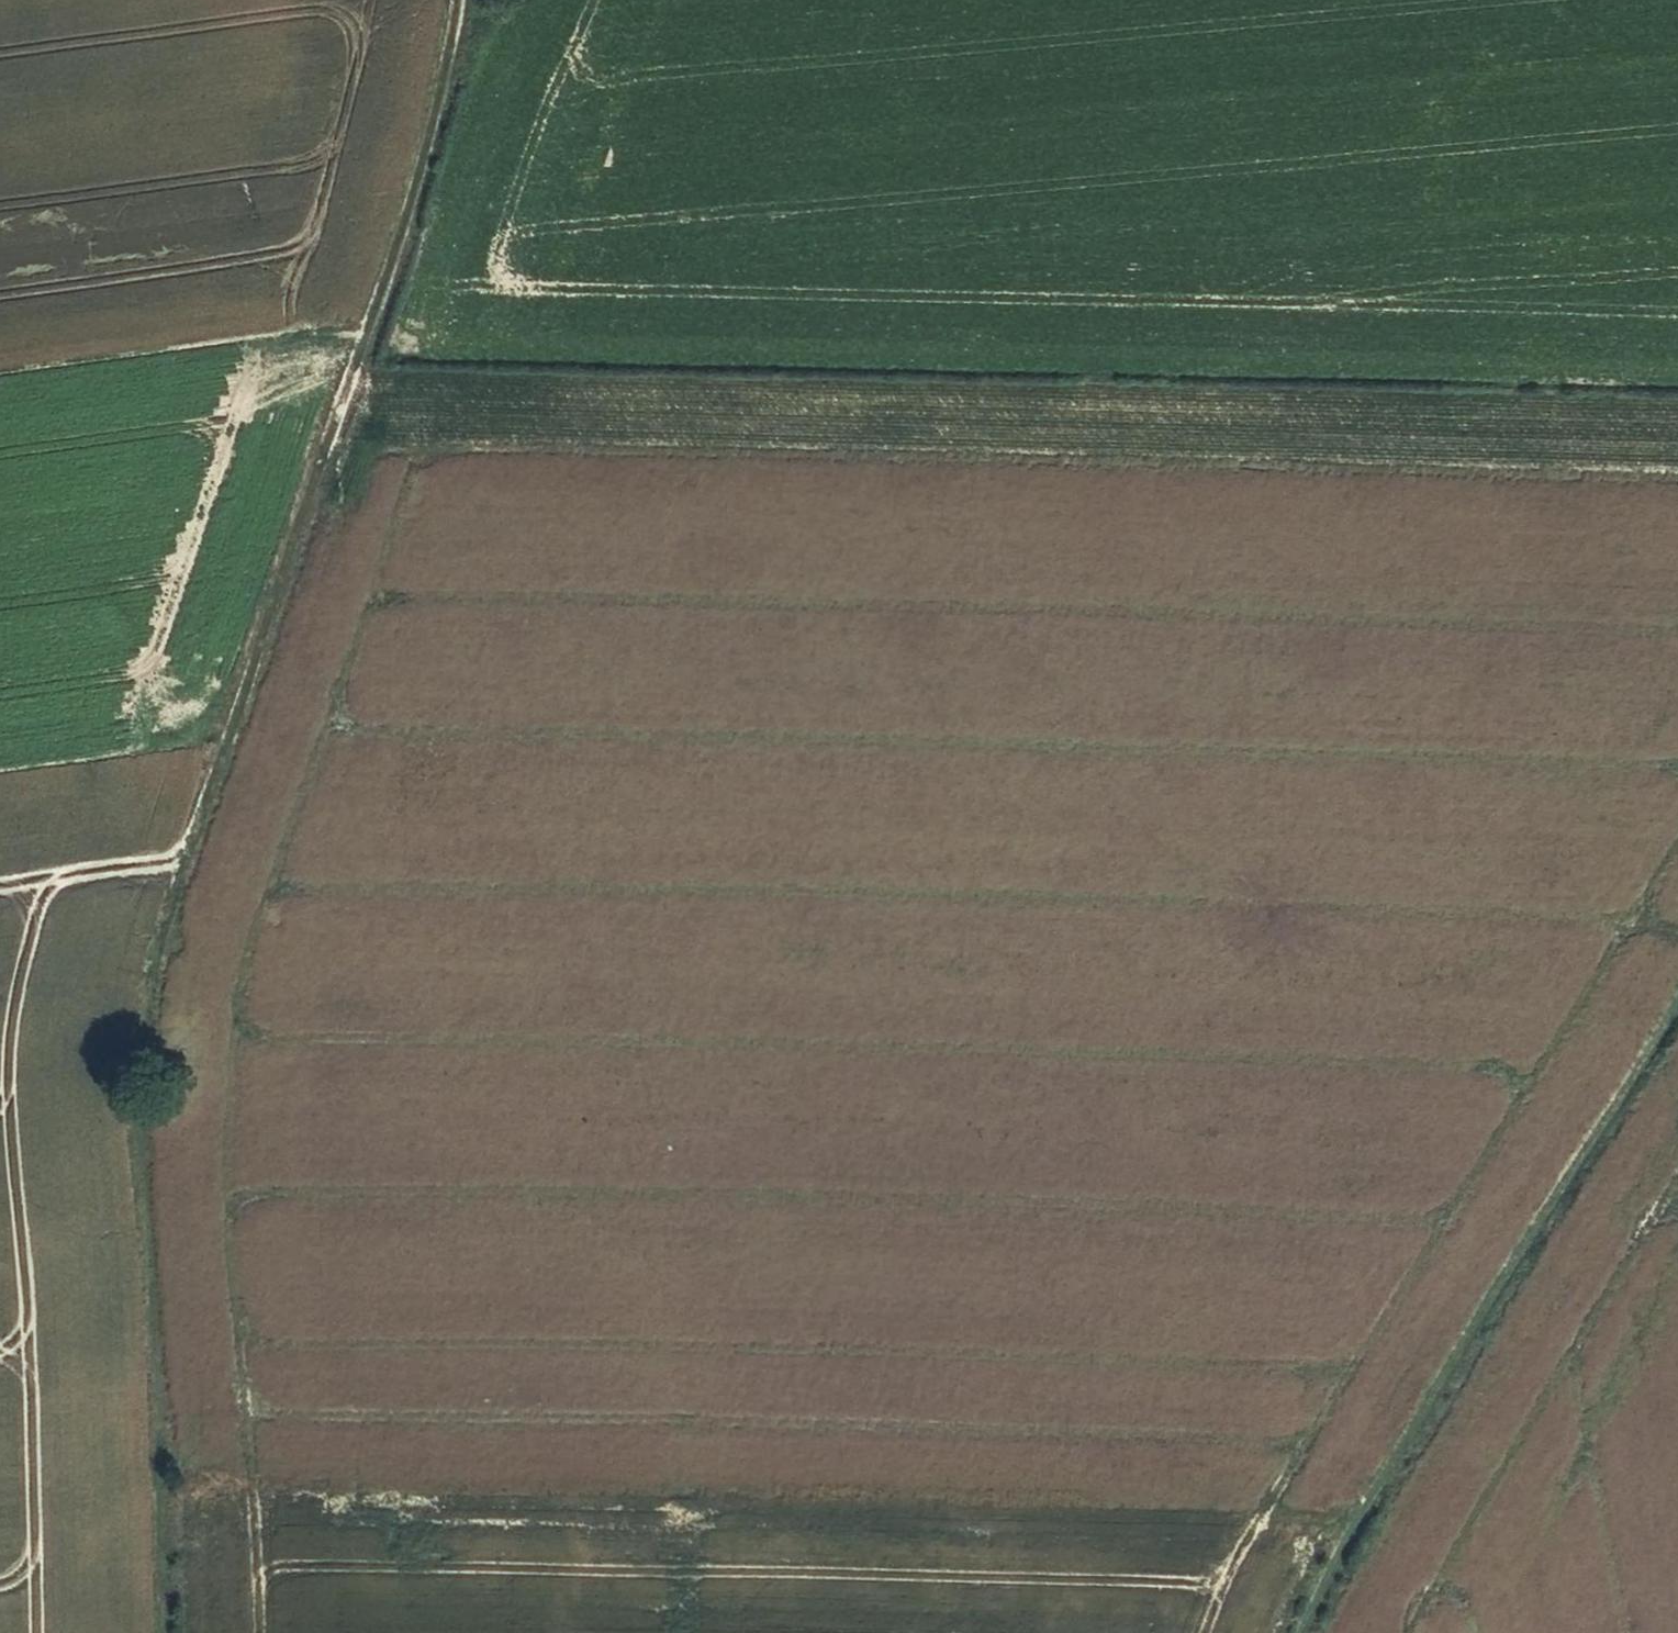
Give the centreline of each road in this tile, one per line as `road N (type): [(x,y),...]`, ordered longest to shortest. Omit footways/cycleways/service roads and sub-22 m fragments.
road 1 (track): [(174,1632),(166,1356),(145,1180),(143,1050),(170,919),(439,100),(453,0)]
road 2 (track): [(1296,1632),(1314,1579),(1677,993)]

